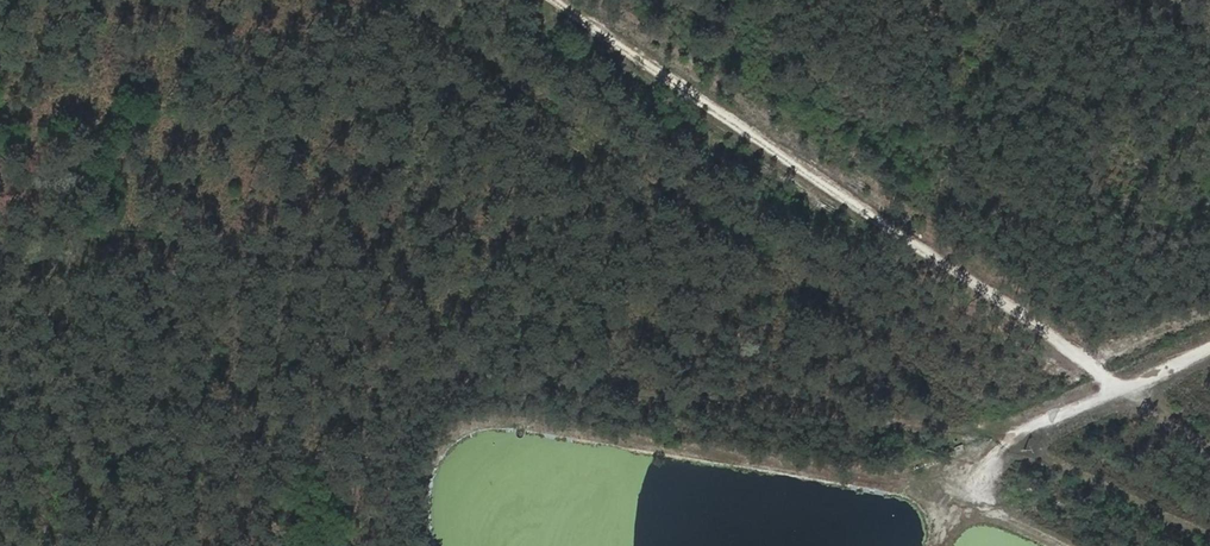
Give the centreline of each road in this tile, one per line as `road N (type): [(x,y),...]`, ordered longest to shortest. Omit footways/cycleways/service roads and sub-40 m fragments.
road 1 (track): [(1125,391),(564,0)]
road 2 (track): [(1209,352),(1011,438),(946,545)]

